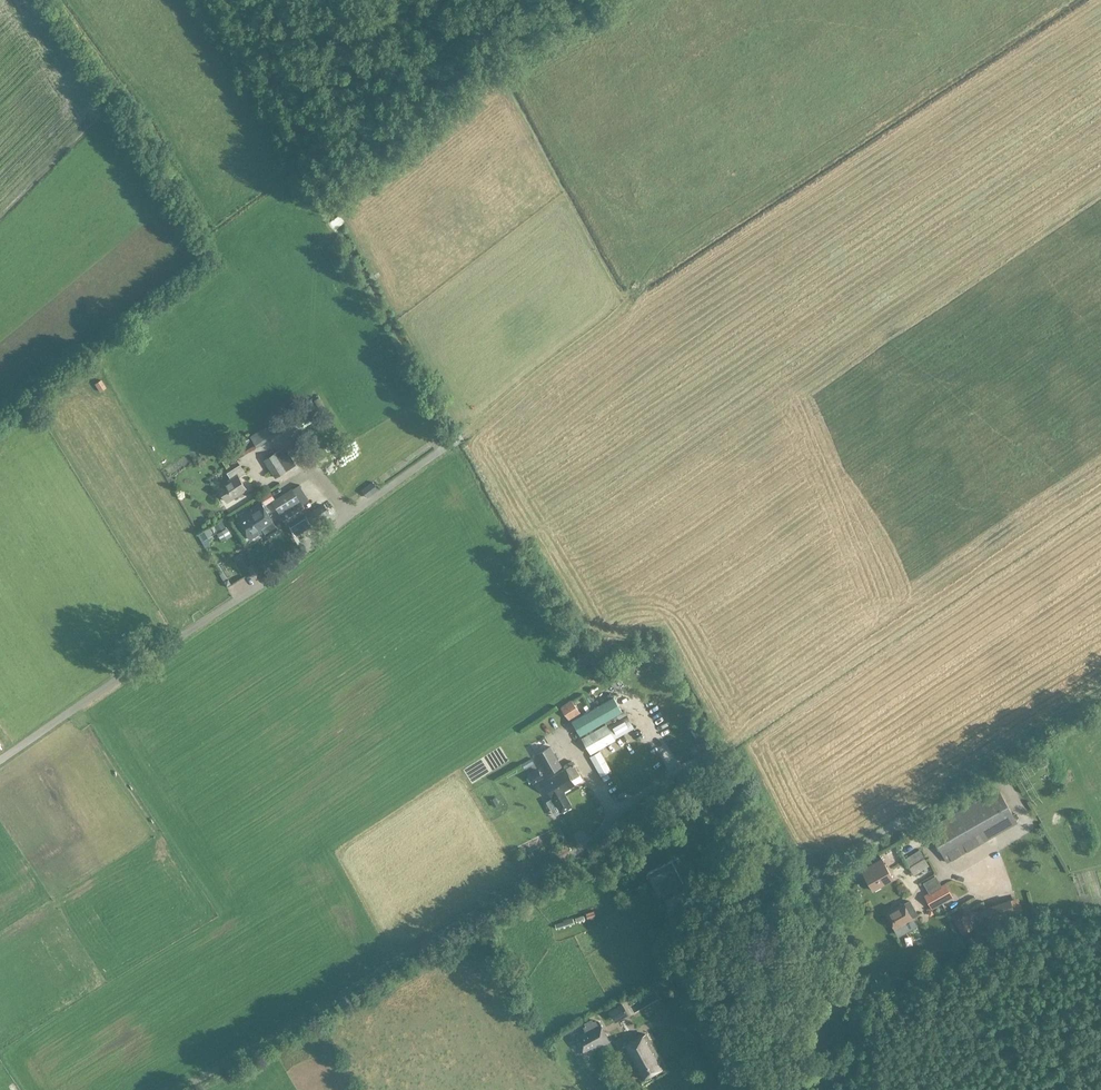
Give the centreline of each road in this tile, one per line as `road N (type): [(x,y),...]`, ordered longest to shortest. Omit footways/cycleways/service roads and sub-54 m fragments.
road 1 (unclassified): [(183,1089),(593,839),(609,808),(565,733)]
road 2 (unclassified): [(0,760),(254,592),(465,435)]
road 3 (track): [(465,435),(567,358),(631,298),(637,282),(694,239)]
road 4 (unclassified): [(773,1082),(669,898)]

